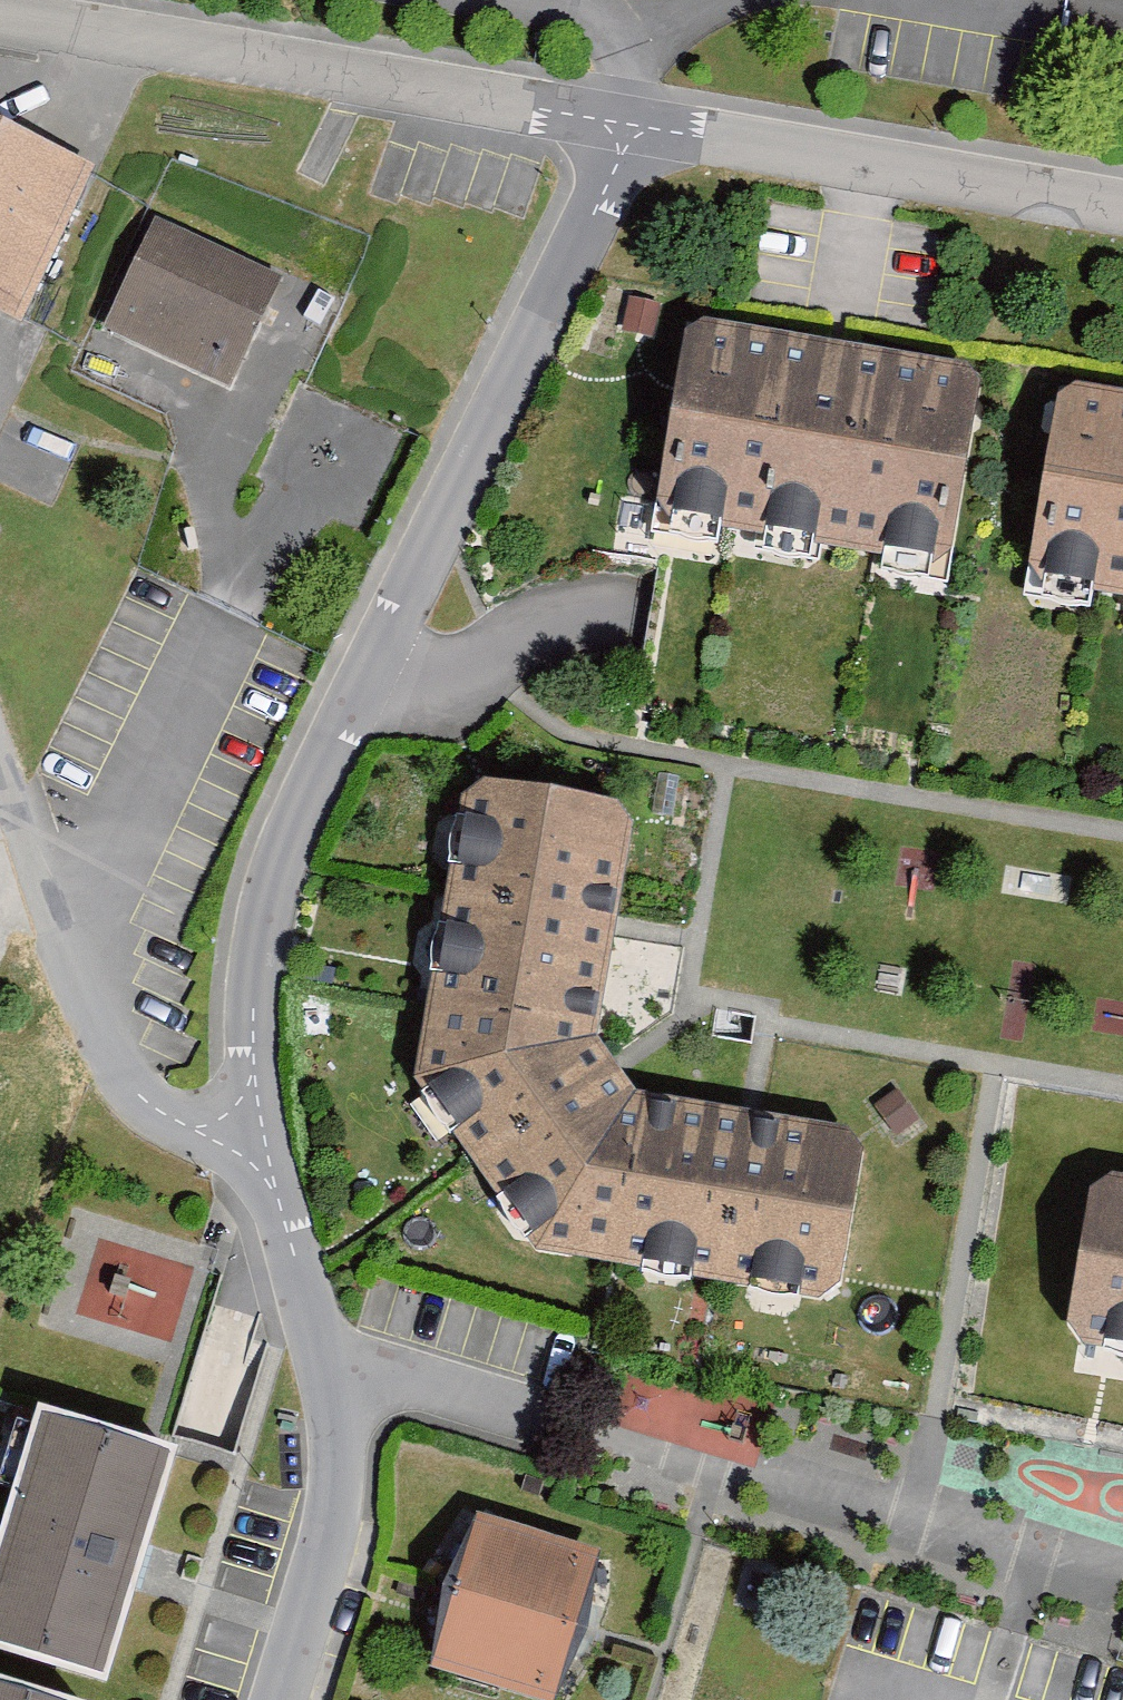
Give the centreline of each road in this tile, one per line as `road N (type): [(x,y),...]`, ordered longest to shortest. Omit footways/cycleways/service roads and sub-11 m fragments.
road 1 (residential): [(614,130),(265,901),(263,1172)]
road 2 (residential): [(0,28),(614,130)]
road 3 (residential): [(263,1172),(342,1434),(329,1507),(272,1699)]
road 4 (residential): [(614,130),(1122,213)]
road 5 (residential): [(0,762),(100,1047),(263,1172)]

